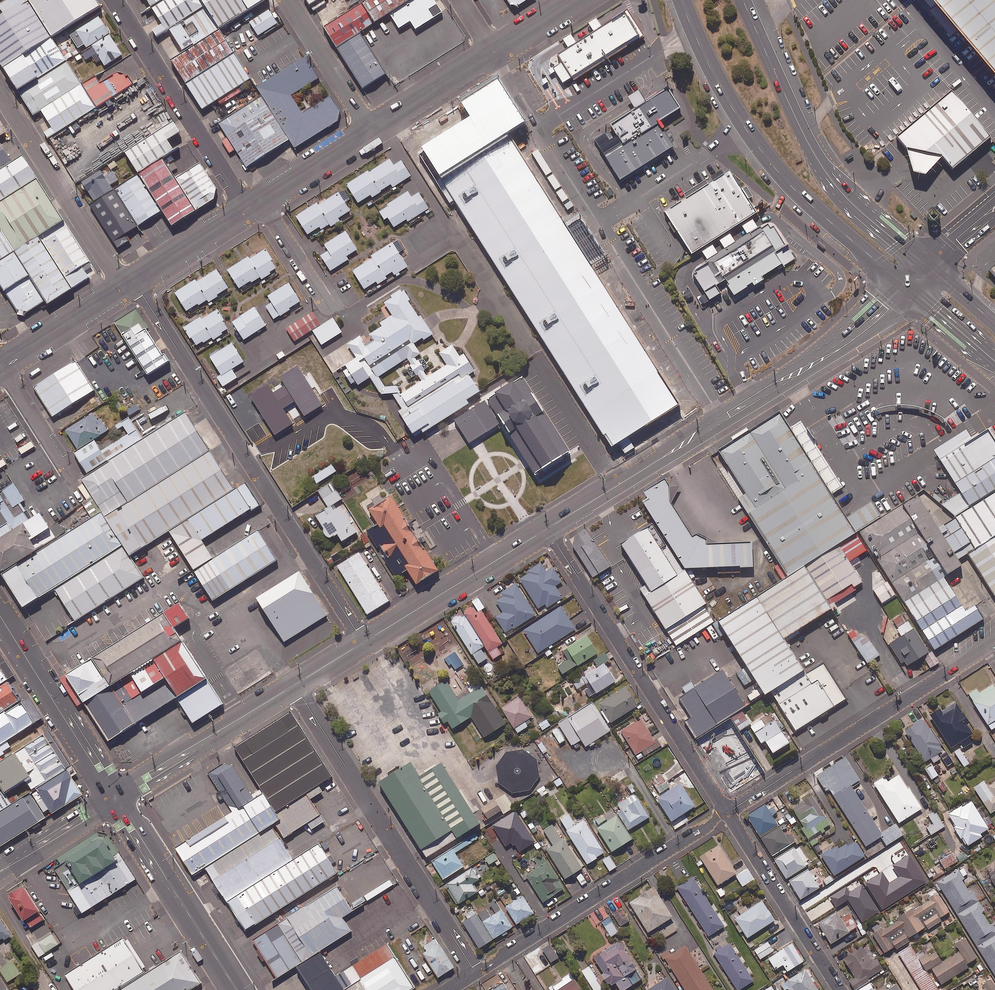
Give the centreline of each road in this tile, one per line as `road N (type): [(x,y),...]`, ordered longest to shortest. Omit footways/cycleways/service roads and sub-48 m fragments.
road 1 (tertiary): [(547,529),(836,351),(907,288)]
road 2 (unclassified): [(133,281),(364,642)]
road 3 (secondary): [(907,288),(762,152),(721,89),(681,0)]
road 4 (unclassified): [(477,973),(294,685)]
road 5 (residential): [(547,529),(726,811)]
road 6 (secondary): [(743,0),(827,174),(927,266)]
road 7 (unclassified): [(994,637),(726,811)]
road 8 (unclassified): [(477,973),(726,811)]
road 9 (unclassified): [(115,0),(249,208)]
road 10 (unclassified): [(0,92),(125,286)]
road 11 (secondary): [(116,798),(237,989)]
road 12 (tertiary): [(364,642),(547,529)]
road 13 (secondary): [(0,617),(116,798)]
road 14 (residential): [(726,811),(840,989)]
road 15 (tertiary): [(116,798),(294,685)]
road 16 (unclassified): [(288,0),(371,131)]
road 17 (unclassified): [(1,365),(125,286)]
road 18 (unclassified): [(371,131),(493,52)]
road 19 (tertiary): [(116,798),(0,872)]
road 20 (unclassified): [(133,281),(249,208)]
road 21 (unclassified): [(1,365),(72,477)]
road 22 (unclassified): [(261,200),(371,131)]
road 23 (unclassified): [(261,200),(328,306)]

